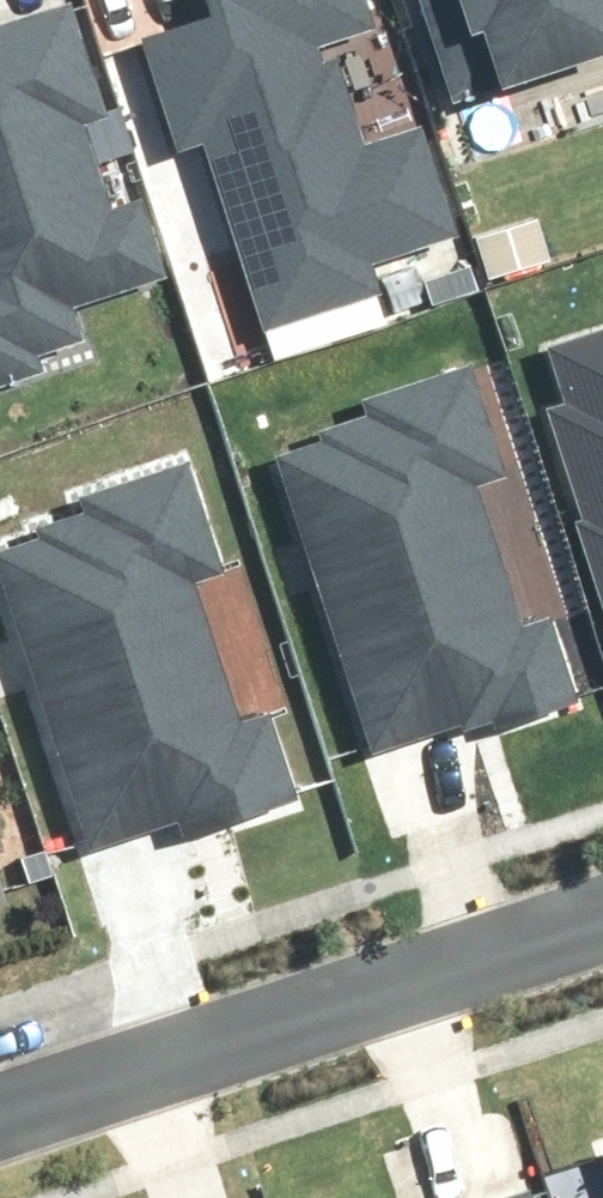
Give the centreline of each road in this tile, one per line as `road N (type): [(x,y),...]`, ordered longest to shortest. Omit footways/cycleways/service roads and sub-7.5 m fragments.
road 1 (residential): [(0,1105),(602,907)]

